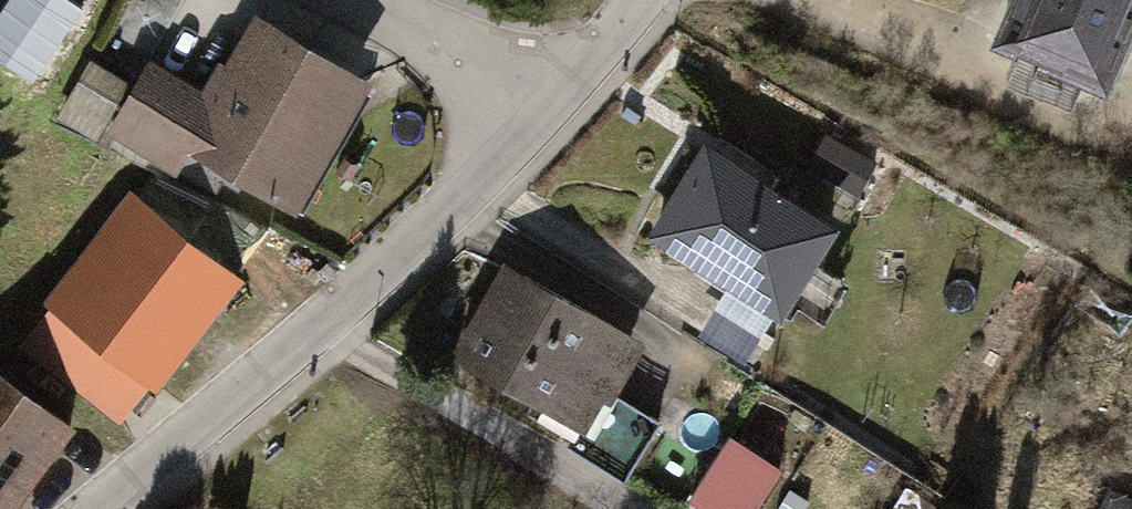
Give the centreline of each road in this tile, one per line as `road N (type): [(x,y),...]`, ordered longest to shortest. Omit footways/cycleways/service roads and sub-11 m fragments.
road 1 (residential): [(104,508),(460,208),(564,94)]
road 2 (residential): [(380,0),(564,94)]
road 3 (residential): [(564,94),(641,0)]

